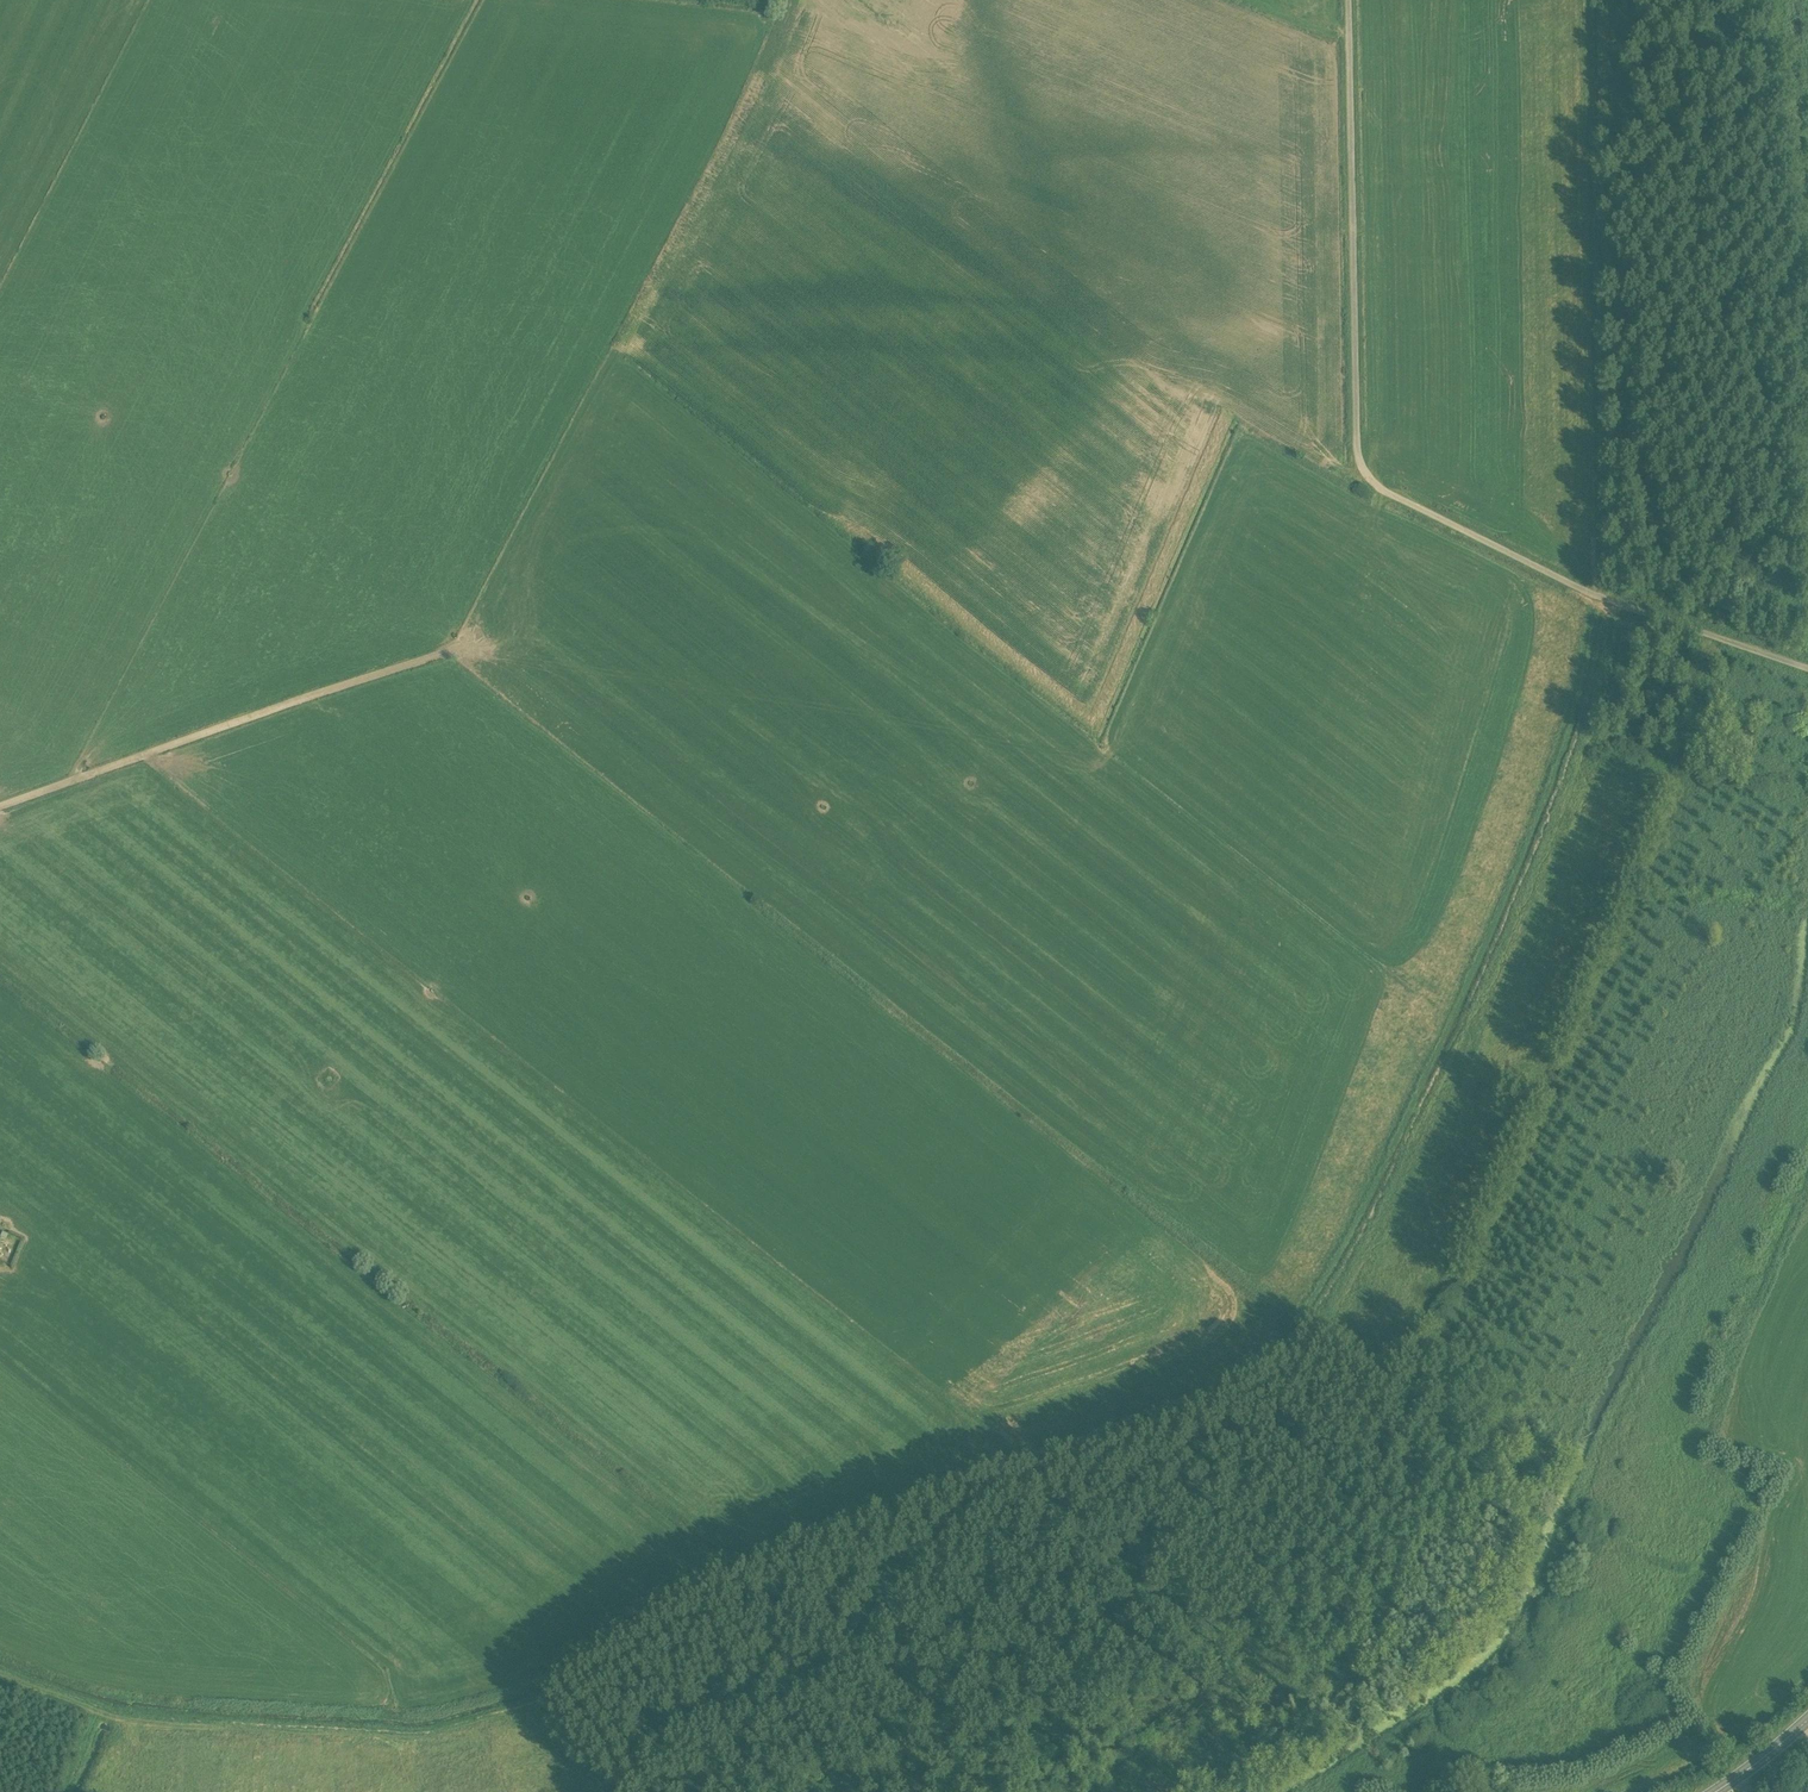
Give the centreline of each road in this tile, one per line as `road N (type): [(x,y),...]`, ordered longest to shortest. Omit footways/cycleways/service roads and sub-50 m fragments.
road 1 (unclassified): [(1807,667),(1585,591),(1372,479),(1361,462),(1349,0)]

